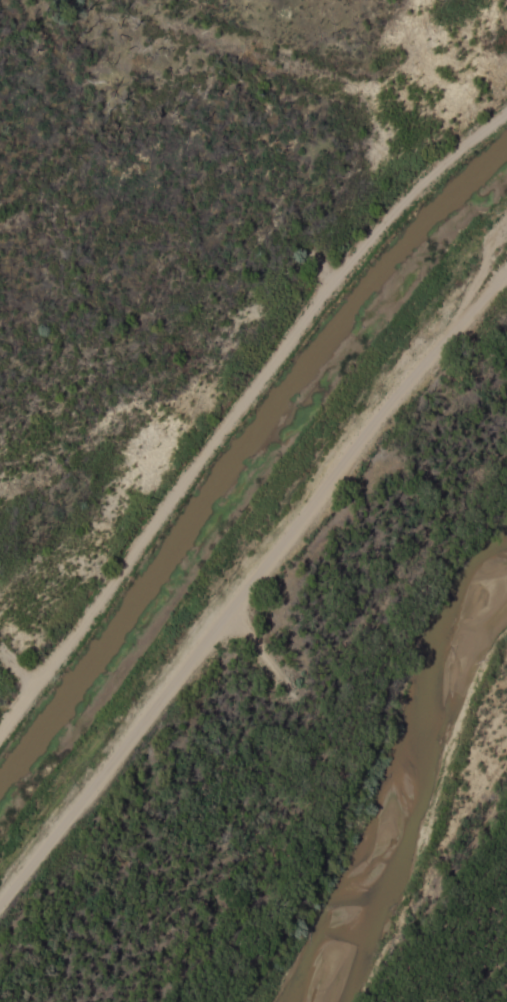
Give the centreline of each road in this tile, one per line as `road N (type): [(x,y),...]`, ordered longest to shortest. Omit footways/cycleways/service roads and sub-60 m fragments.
road 1 (residential): [(0,894),(394,385),(506,264)]
road 2 (residential): [(0,715),(324,279),(405,191),(506,105)]

